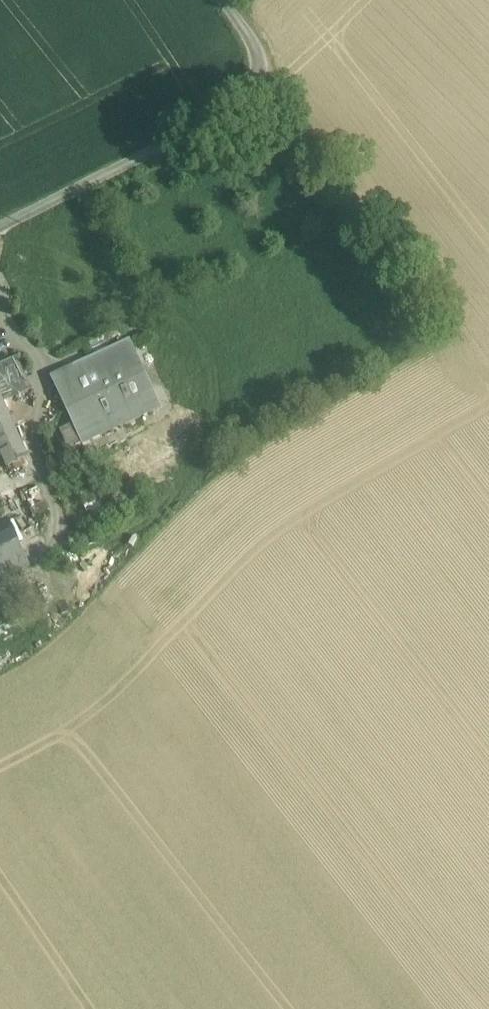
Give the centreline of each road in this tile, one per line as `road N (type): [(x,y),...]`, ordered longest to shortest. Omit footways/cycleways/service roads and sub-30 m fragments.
road 1 (track): [(227,0),(258,43),(258,99),(242,115),(0,228)]
road 2 (track): [(0,291),(3,325),(39,358),(39,473)]

